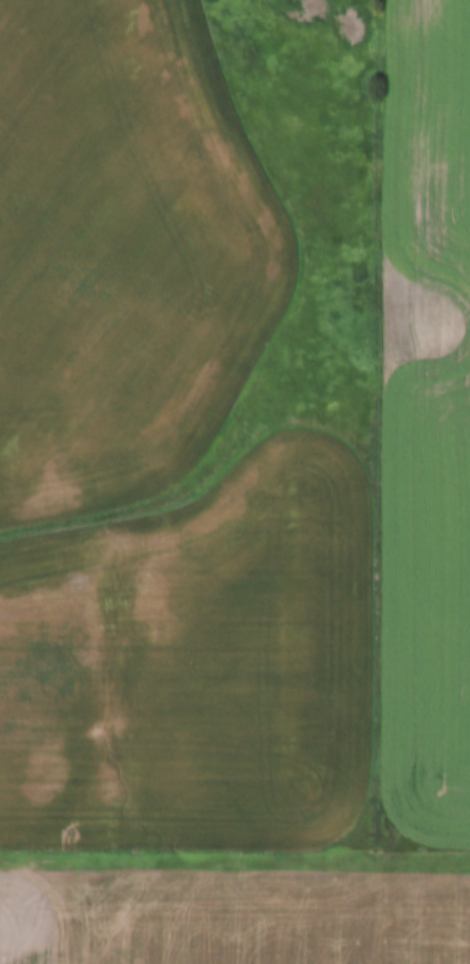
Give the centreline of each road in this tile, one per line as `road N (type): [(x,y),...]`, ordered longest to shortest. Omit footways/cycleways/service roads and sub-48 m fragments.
road 1 (track): [(469,879),(0,883)]

